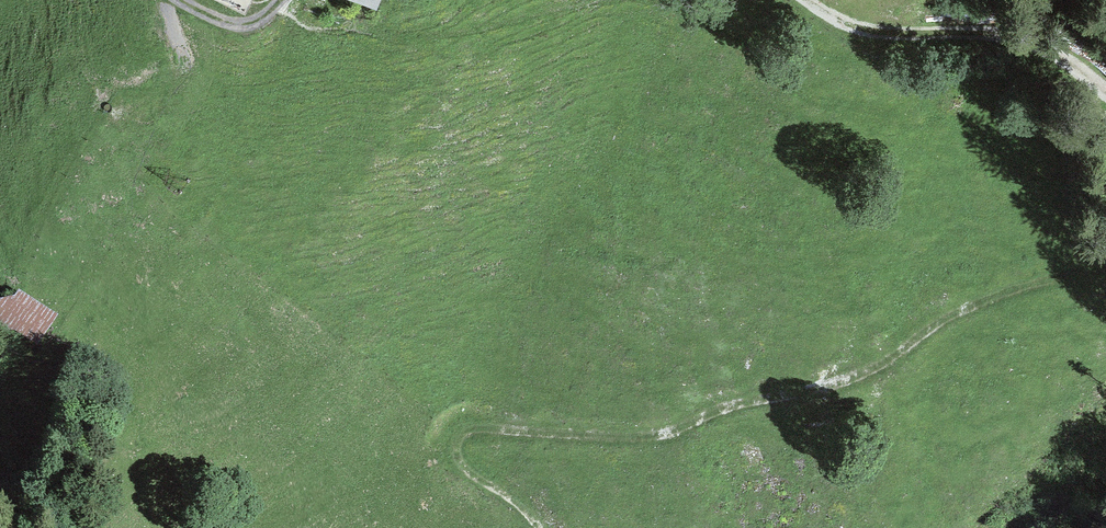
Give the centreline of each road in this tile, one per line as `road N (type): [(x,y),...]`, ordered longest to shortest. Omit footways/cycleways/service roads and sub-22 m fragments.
road 1 (track): [(536,527),(454,467),(446,447),(457,428),(474,422),(589,436),(672,429),(833,386),(974,306),(1105,260)]
road 2 (track): [(1105,93),(1039,40),(873,33),(806,0)]

